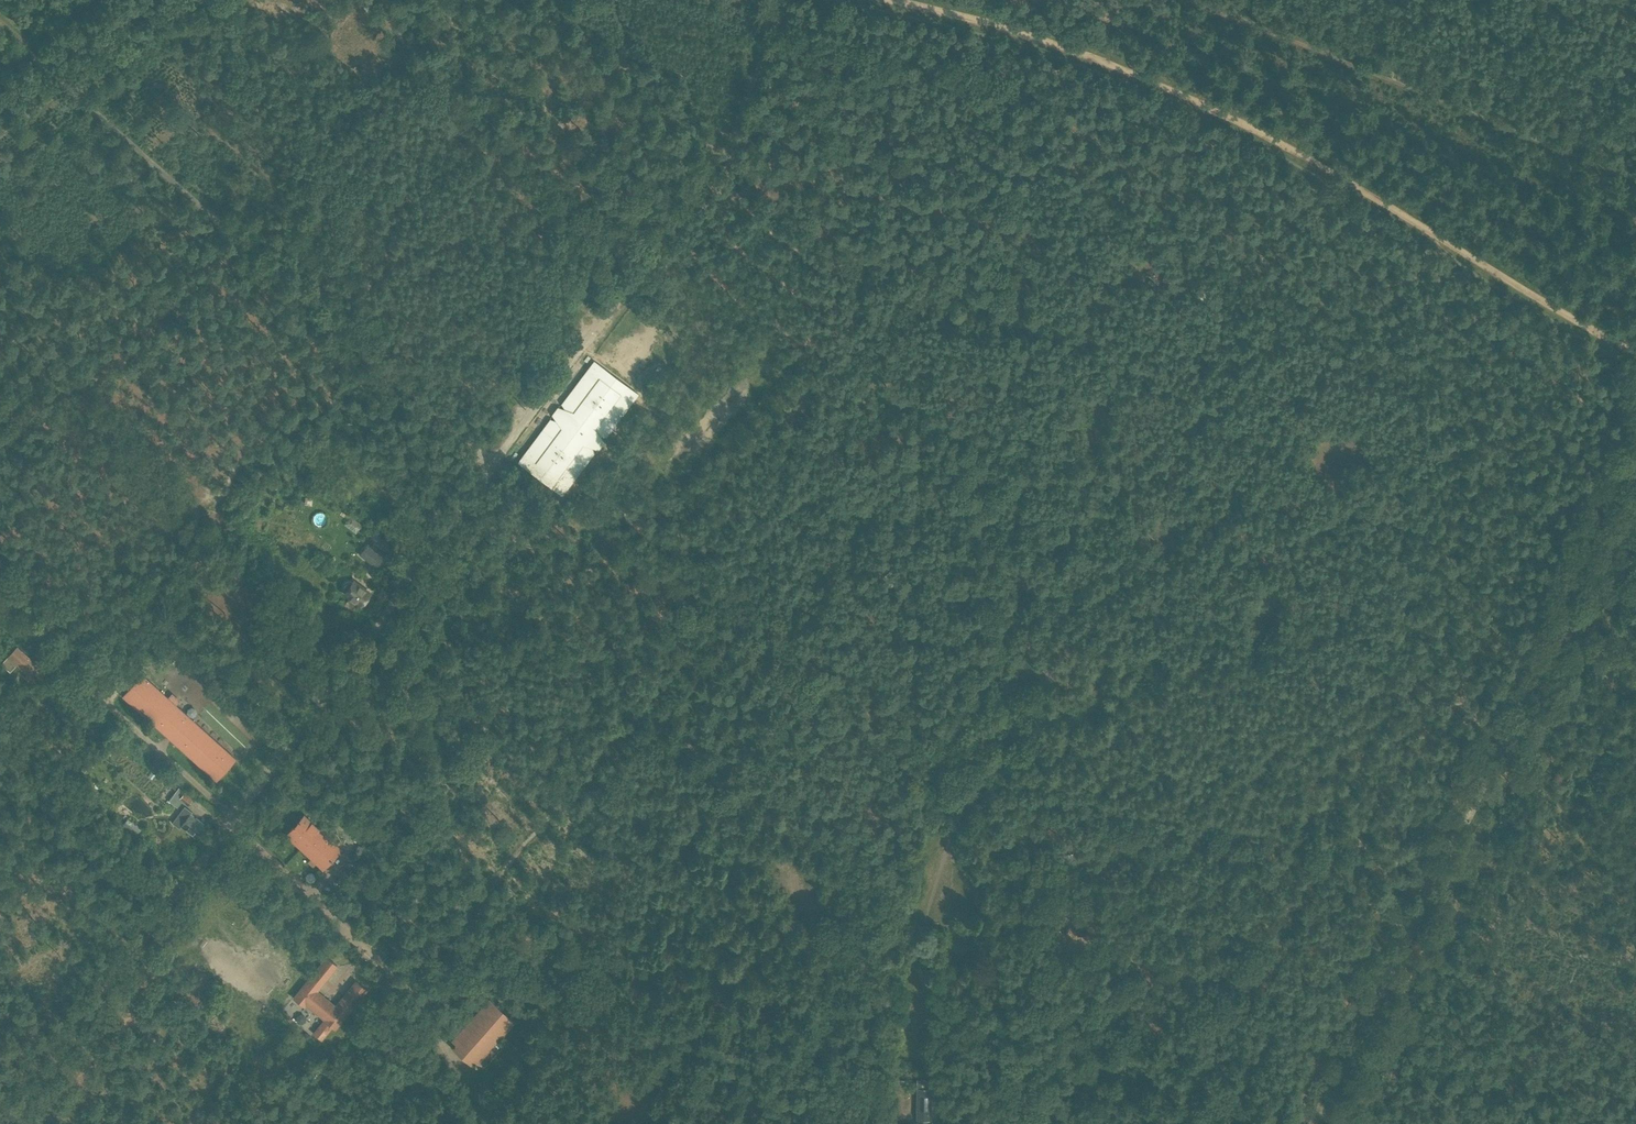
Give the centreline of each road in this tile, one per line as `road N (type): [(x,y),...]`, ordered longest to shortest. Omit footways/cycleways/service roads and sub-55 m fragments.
road 1 (track): [(1038,1123),(997,935),(978,888),(997,841),(979,795),(979,721),(1011,644),(1021,572),(1021,323),(912,306),(907,643),(930,746)]
road 2 (track): [(885,0),(1003,27),(1170,87),(1351,183),(1635,354)]
road 3 (unclassified): [(1319,1123),(1535,700),(1635,564)]
road 4 (track): [(498,461),(63,91)]
road 5 (track): [(1027,256),(1021,323),(1386,410)]
road 6 (track): [(642,264),(352,0)]
road 7 (track): [(498,461),(722,150)]
road 8 (track): [(1021,572),(1201,608),(1366,629)]
road 9 (track): [(0,446),(240,241)]
road 10 (track): [(1036,1113),(982,1116),(938,1099),(904,1097),(822,1106),(806,1123)]
road 11 (track): [(140,944),(0,817)]
road 12 (track): [(722,150),(789,0)]
road 13 (track): [(195,0),(63,91)]
road 14 (track): [(0,610),(118,714)]
road 15 (track): [(930,746),(978,888)]

